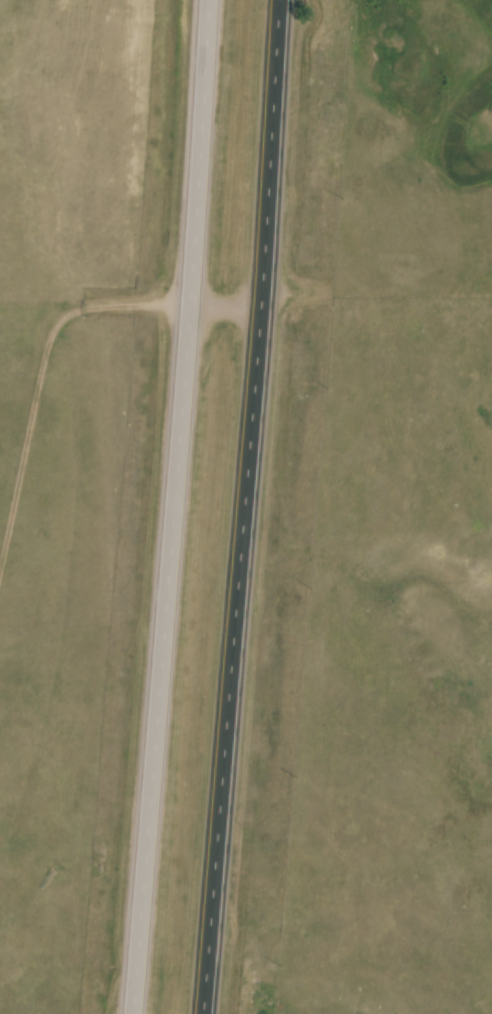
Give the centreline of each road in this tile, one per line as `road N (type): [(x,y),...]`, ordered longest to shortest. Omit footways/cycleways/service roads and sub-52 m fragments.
road 1 (trunk): [(205,1013),(255,433),(280,0)]
road 2 (trunk): [(208,0),(132,1013)]

